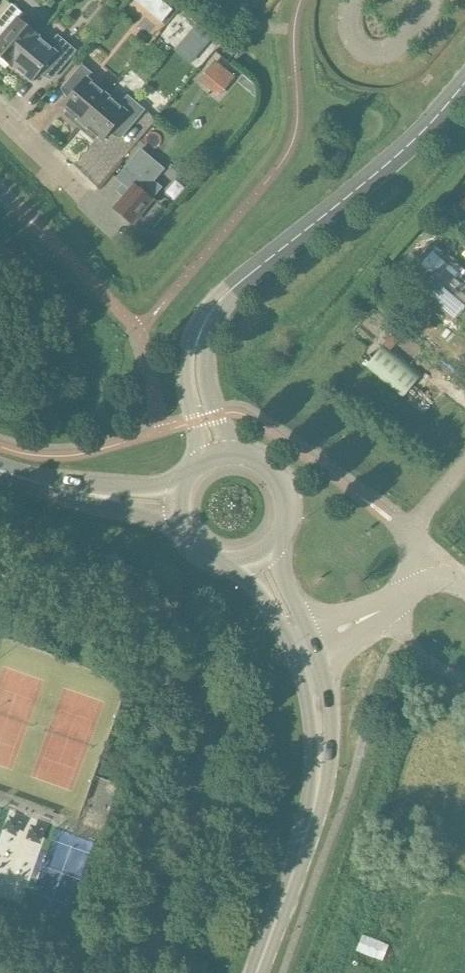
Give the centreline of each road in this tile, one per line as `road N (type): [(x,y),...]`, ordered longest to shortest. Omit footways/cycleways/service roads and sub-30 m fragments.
road 1 (unclassified): [(203,328),(239,283),(432,124),(464,83)]
road 2 (tertiary): [(256,972),(320,765)]
road 3 (residential): [(0,119),(134,248)]
road 4 (unclassified): [(203,328),(184,369),(205,459)]
road 5 (unclassified): [(233,453),(206,386),(203,328)]
road 6 (tertiary): [(274,543),(286,511),(277,478),(233,453)]

